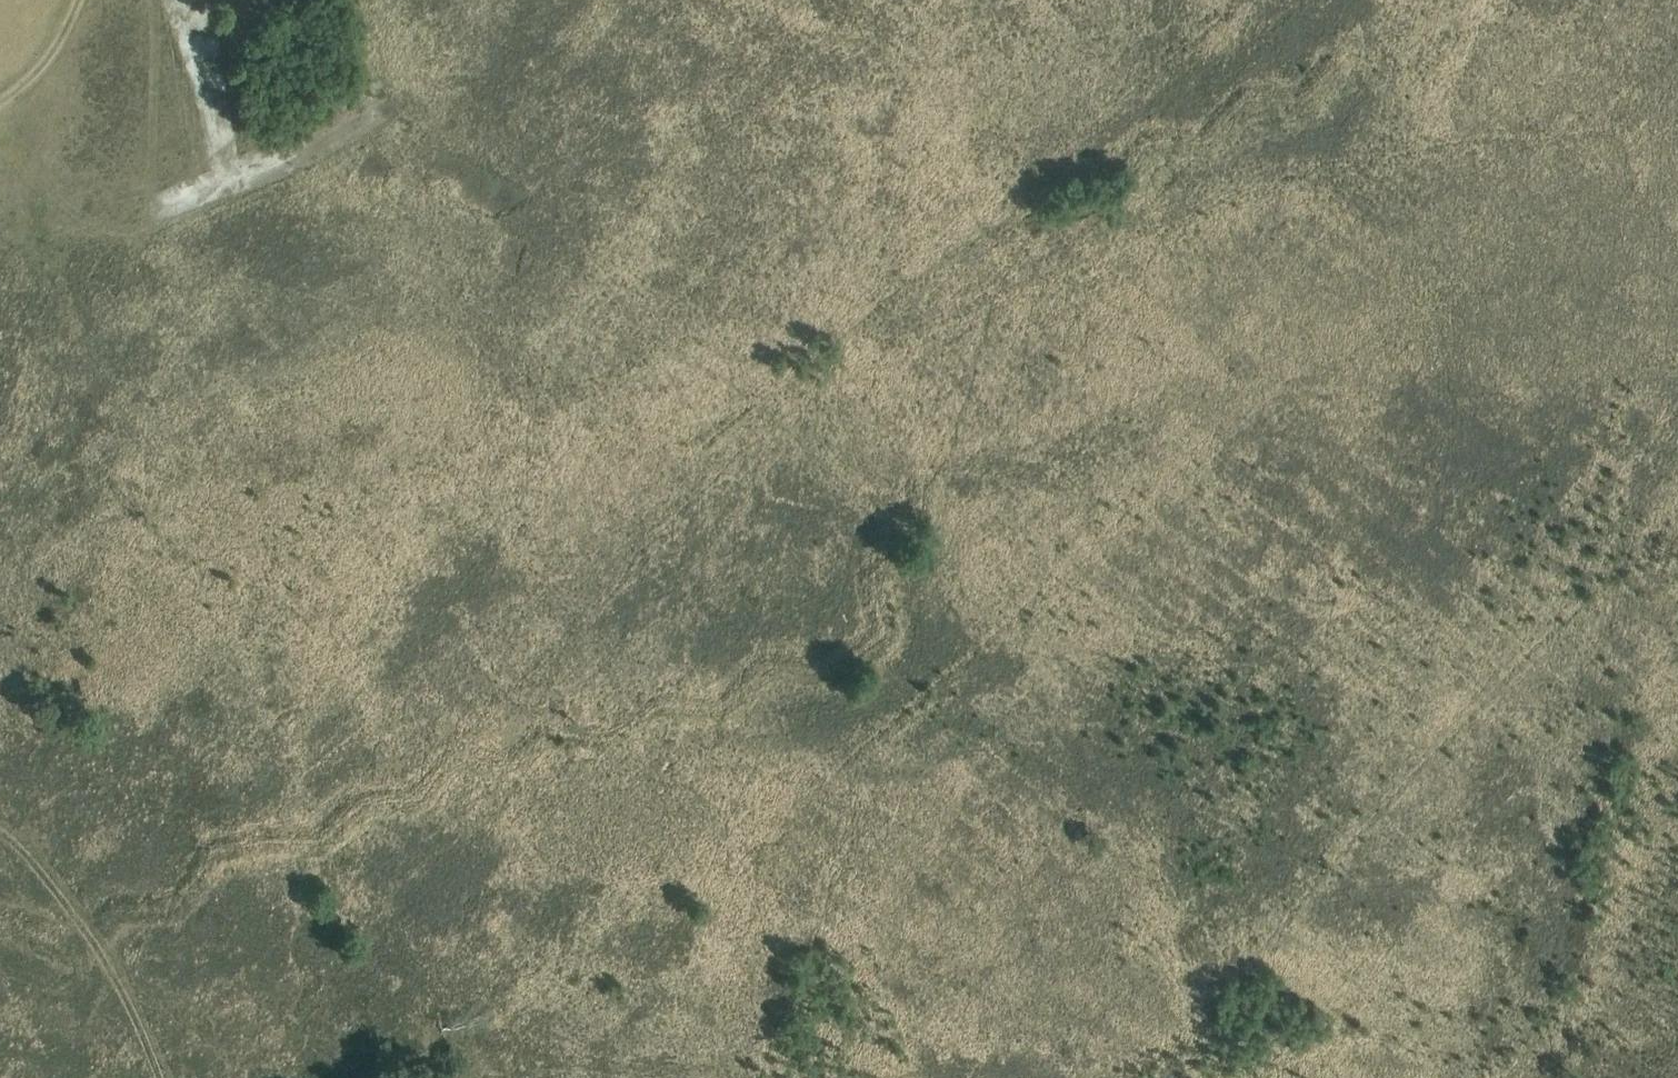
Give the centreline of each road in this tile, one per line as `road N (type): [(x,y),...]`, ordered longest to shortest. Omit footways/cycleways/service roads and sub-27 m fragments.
road 1 (track): [(0,834),(61,898),(117,983),(160,1077)]
road 2 (track): [(0,103),(56,52),(83,0)]

